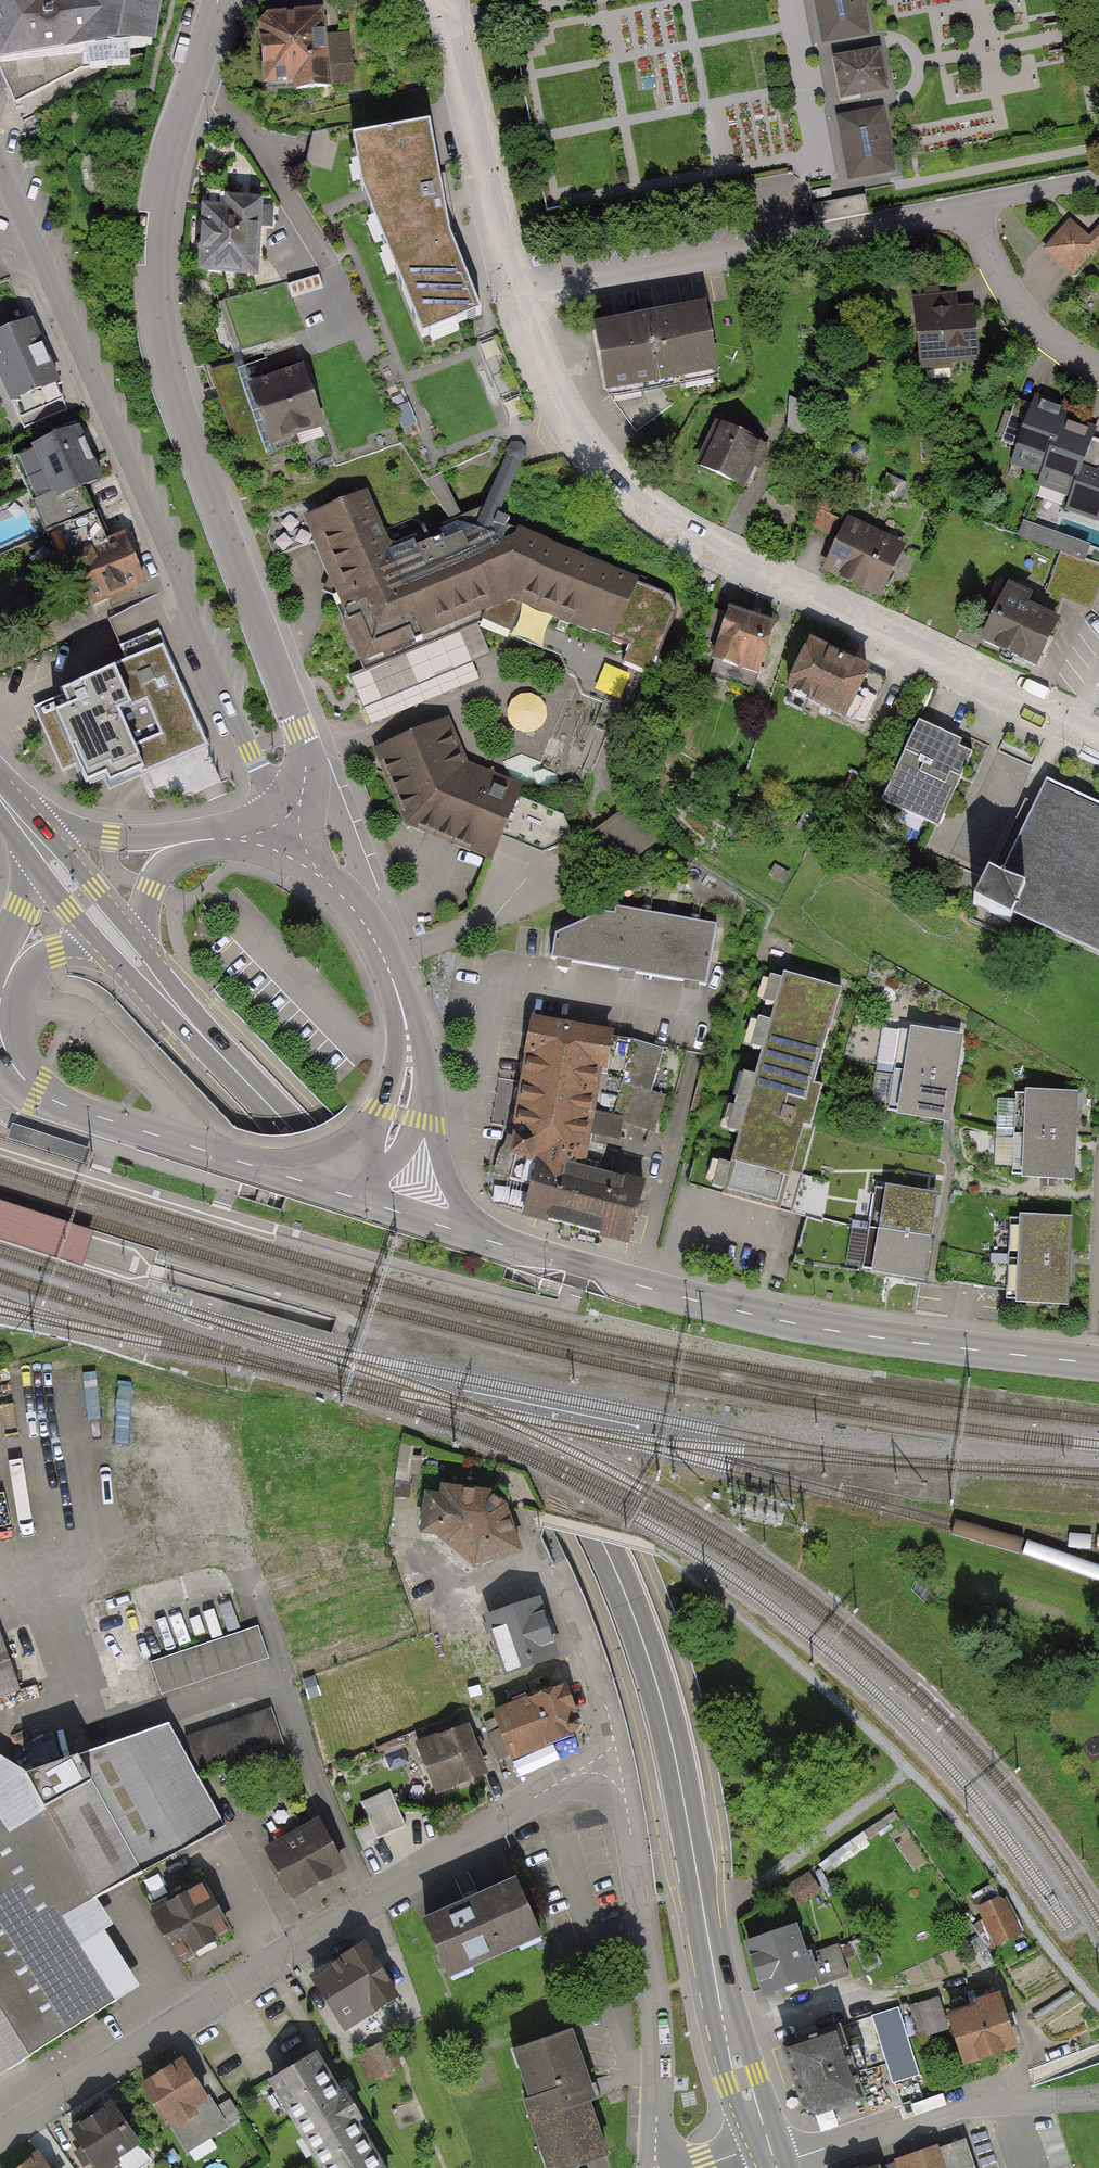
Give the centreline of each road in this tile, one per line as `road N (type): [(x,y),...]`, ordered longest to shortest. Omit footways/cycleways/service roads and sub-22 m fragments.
road 1 (secondary): [(768,2142),(724,2014),(681,1783),(636,1617),(582,1500),(494,1344),(369,1203)]
road 2 (residential): [(219,0),(166,174),(156,290),(171,382),(302,730),(305,785),(286,836)]
road 3 (residential): [(514,300),(560,409),(623,493),(728,560),(1098,738)]
road 4 (residential): [(286,836),(0,144)]
road 5 (tertiary): [(369,1203),(805,1326),(1098,1365)]
road 6 (residential): [(605,1766),(533,1797),(0,2131)]
road 7 (track): [(1098,2004),(976,1841),(860,1718),(765,1637)]
road 8 (residential): [(514,300),(971,211)]
road 9 (tertiary): [(0,1021),(16,1069),(54,1101),(369,1203)]
road 10 (residential): [(286,836),(375,940),(407,1029),(408,1085),(369,1203)]
road 11 (residential): [(657,2167),(655,1971),(625,1799),(605,1766)]
road 12 (residential): [(605,1766),(612,1728),(565,1572),(533,1564),(446,1586),(417,1557)]
road 13 (secondary): [(369,1203),(133,956)]
road 14 (residential): [(776,2165),(967,2106),(1098,2098)]
road 15 (residential): [(432,0),(447,24),(514,300)]
road 16 (residential): [(971,211),(1031,321),(1098,370)]
road 17 (residential): [(201,840),(78,833),(13,815)]
road 18 (tertiary): [(13,815),(24,887),(0,998)]
road 19 (secondary): [(133,956),(13,815)]
road 20 (tertiary): [(0,1006),(55,950),(101,947),(133,956)]
road 21 (residential): [(133,956),(161,873),(201,840)]
road 22 (residential): [(971,211),(1098,184)]

